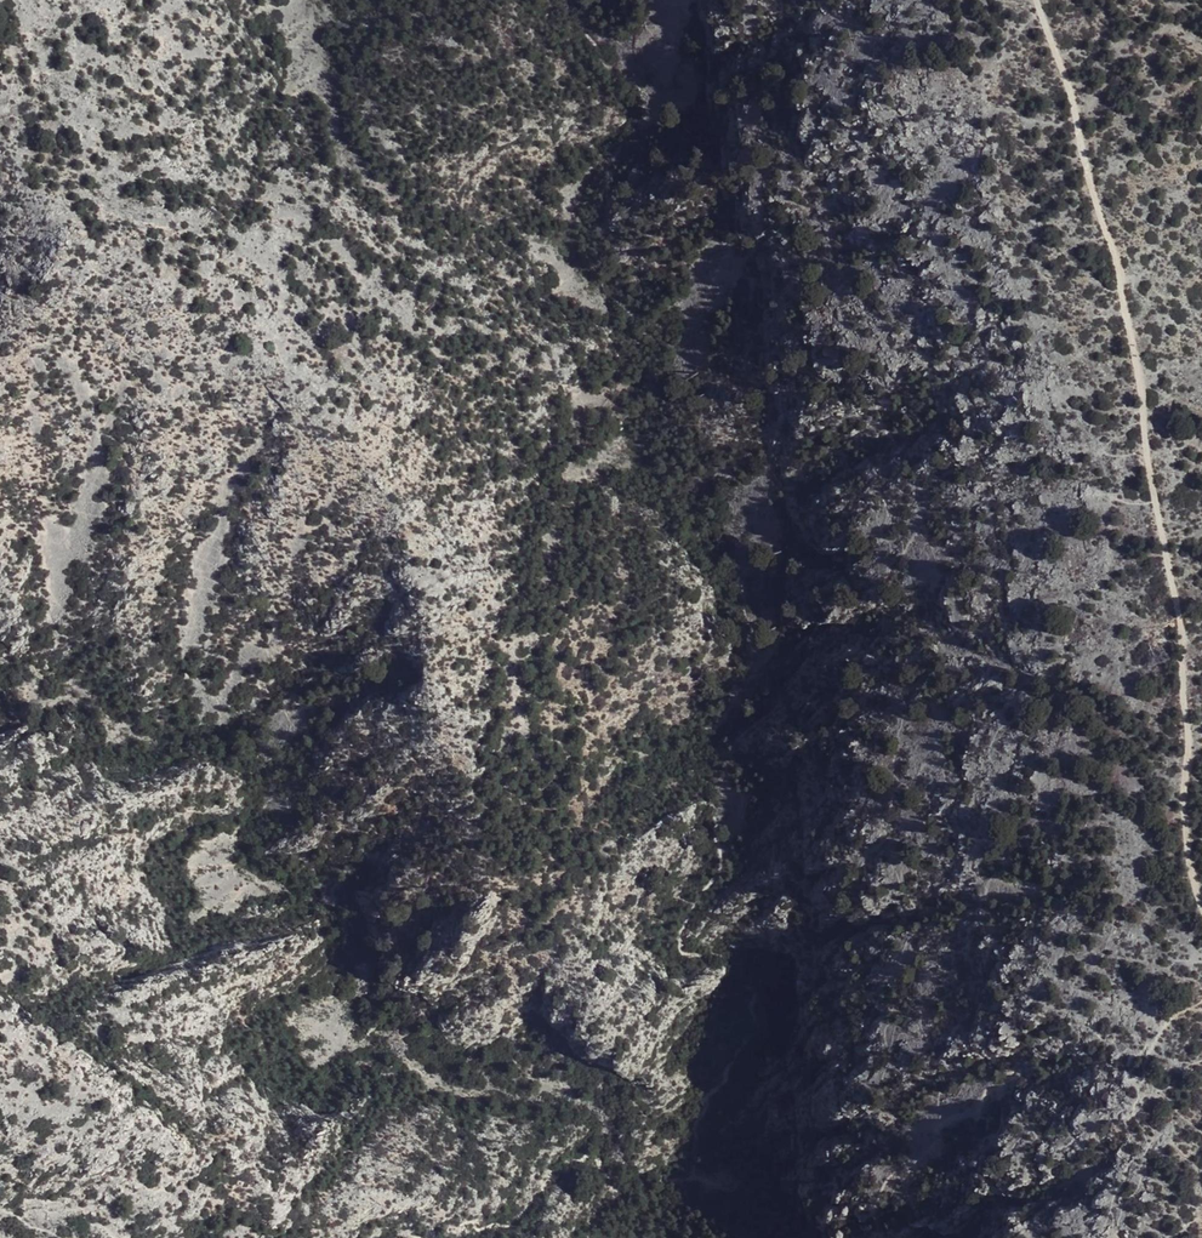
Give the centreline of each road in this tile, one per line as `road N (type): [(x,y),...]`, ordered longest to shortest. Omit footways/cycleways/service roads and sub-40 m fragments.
road 1 (track): [(1201,904),(1183,813),(1188,745),(1180,619),(1139,379),(1112,249),(1037,0)]

